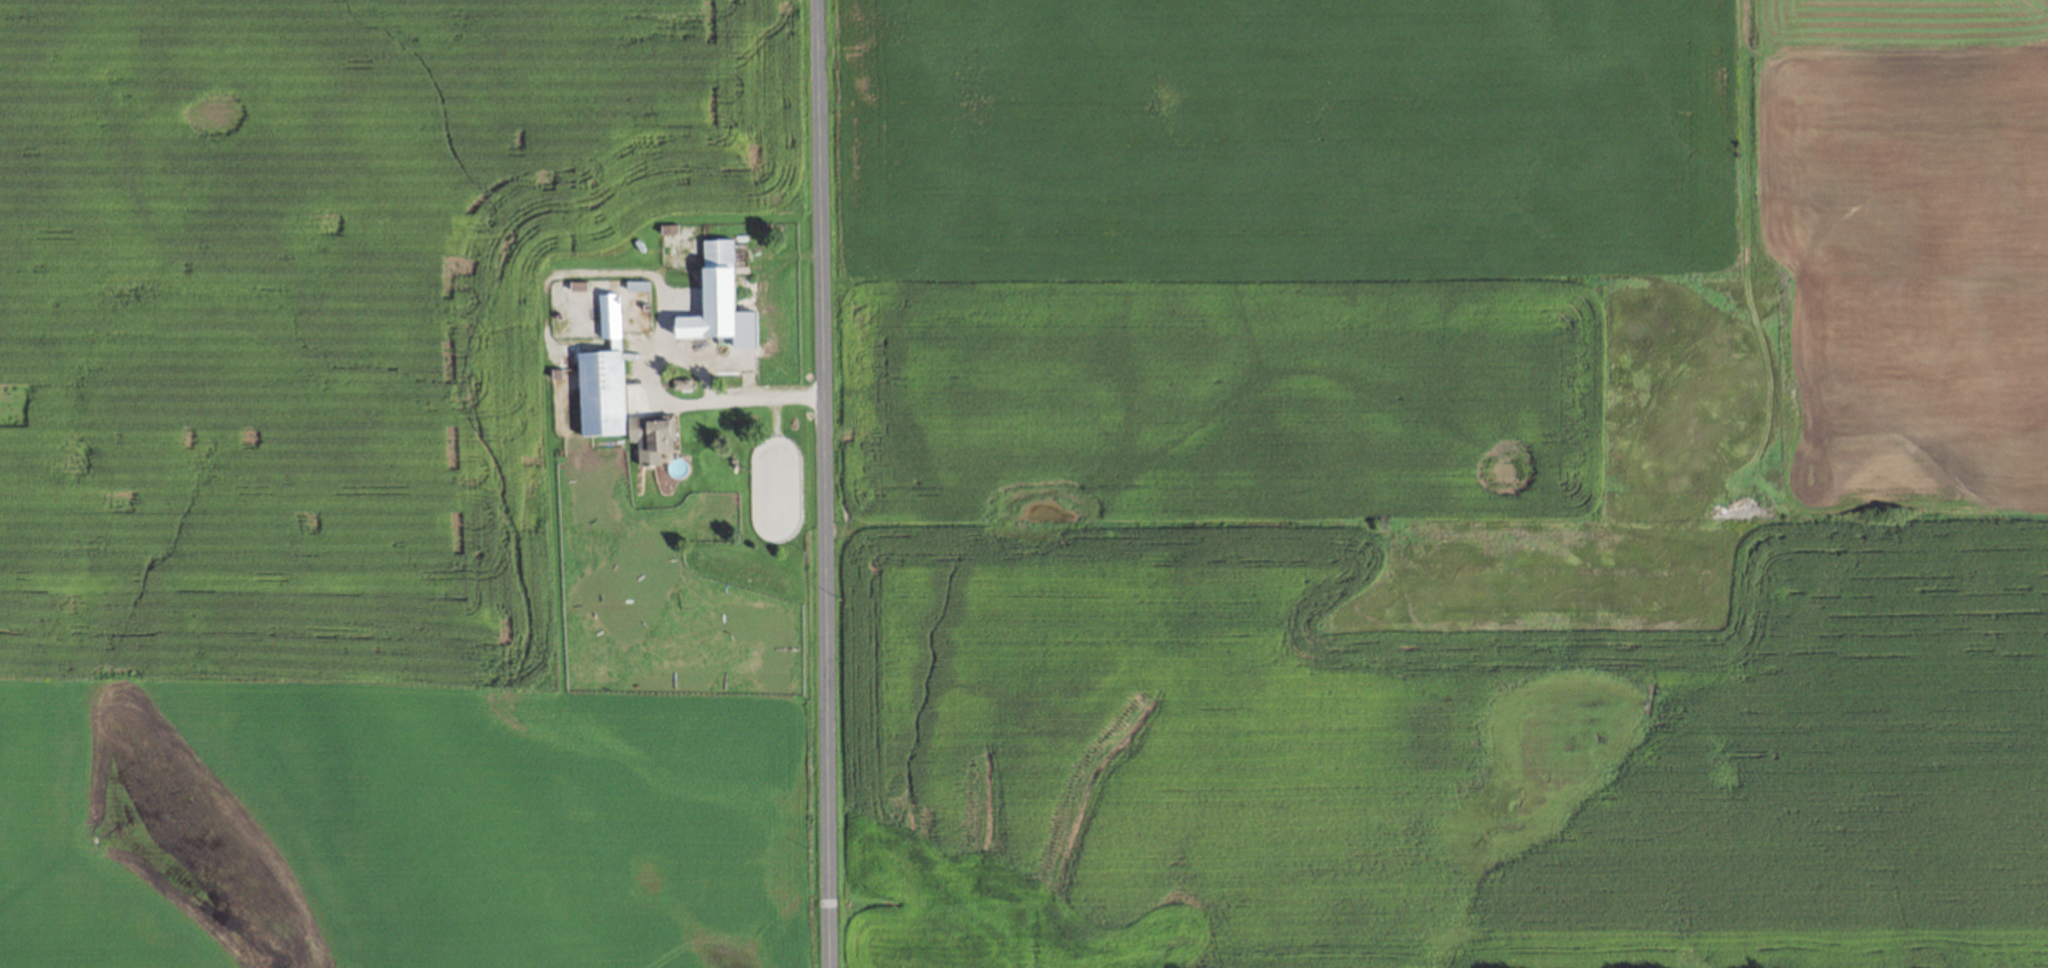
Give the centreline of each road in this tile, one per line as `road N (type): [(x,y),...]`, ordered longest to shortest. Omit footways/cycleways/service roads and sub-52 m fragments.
road 1 (residential): [(818,0),(831,967)]

